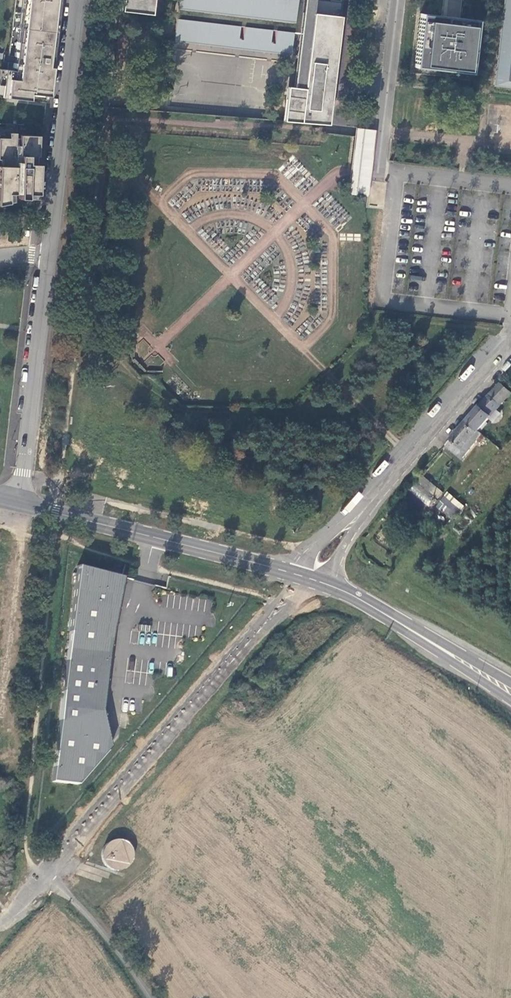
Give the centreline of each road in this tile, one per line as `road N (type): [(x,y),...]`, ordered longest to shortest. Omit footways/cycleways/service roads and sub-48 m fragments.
road 1 (tertiary): [(317,581),(21,503)]
road 2 (residential): [(56,204),(21,503)]
road 3 (unclassified): [(510,354),(370,504),(317,581)]
road 4 (tertiary): [(510,690),(317,581)]
road 5 (residential): [(79,0),(56,204)]

